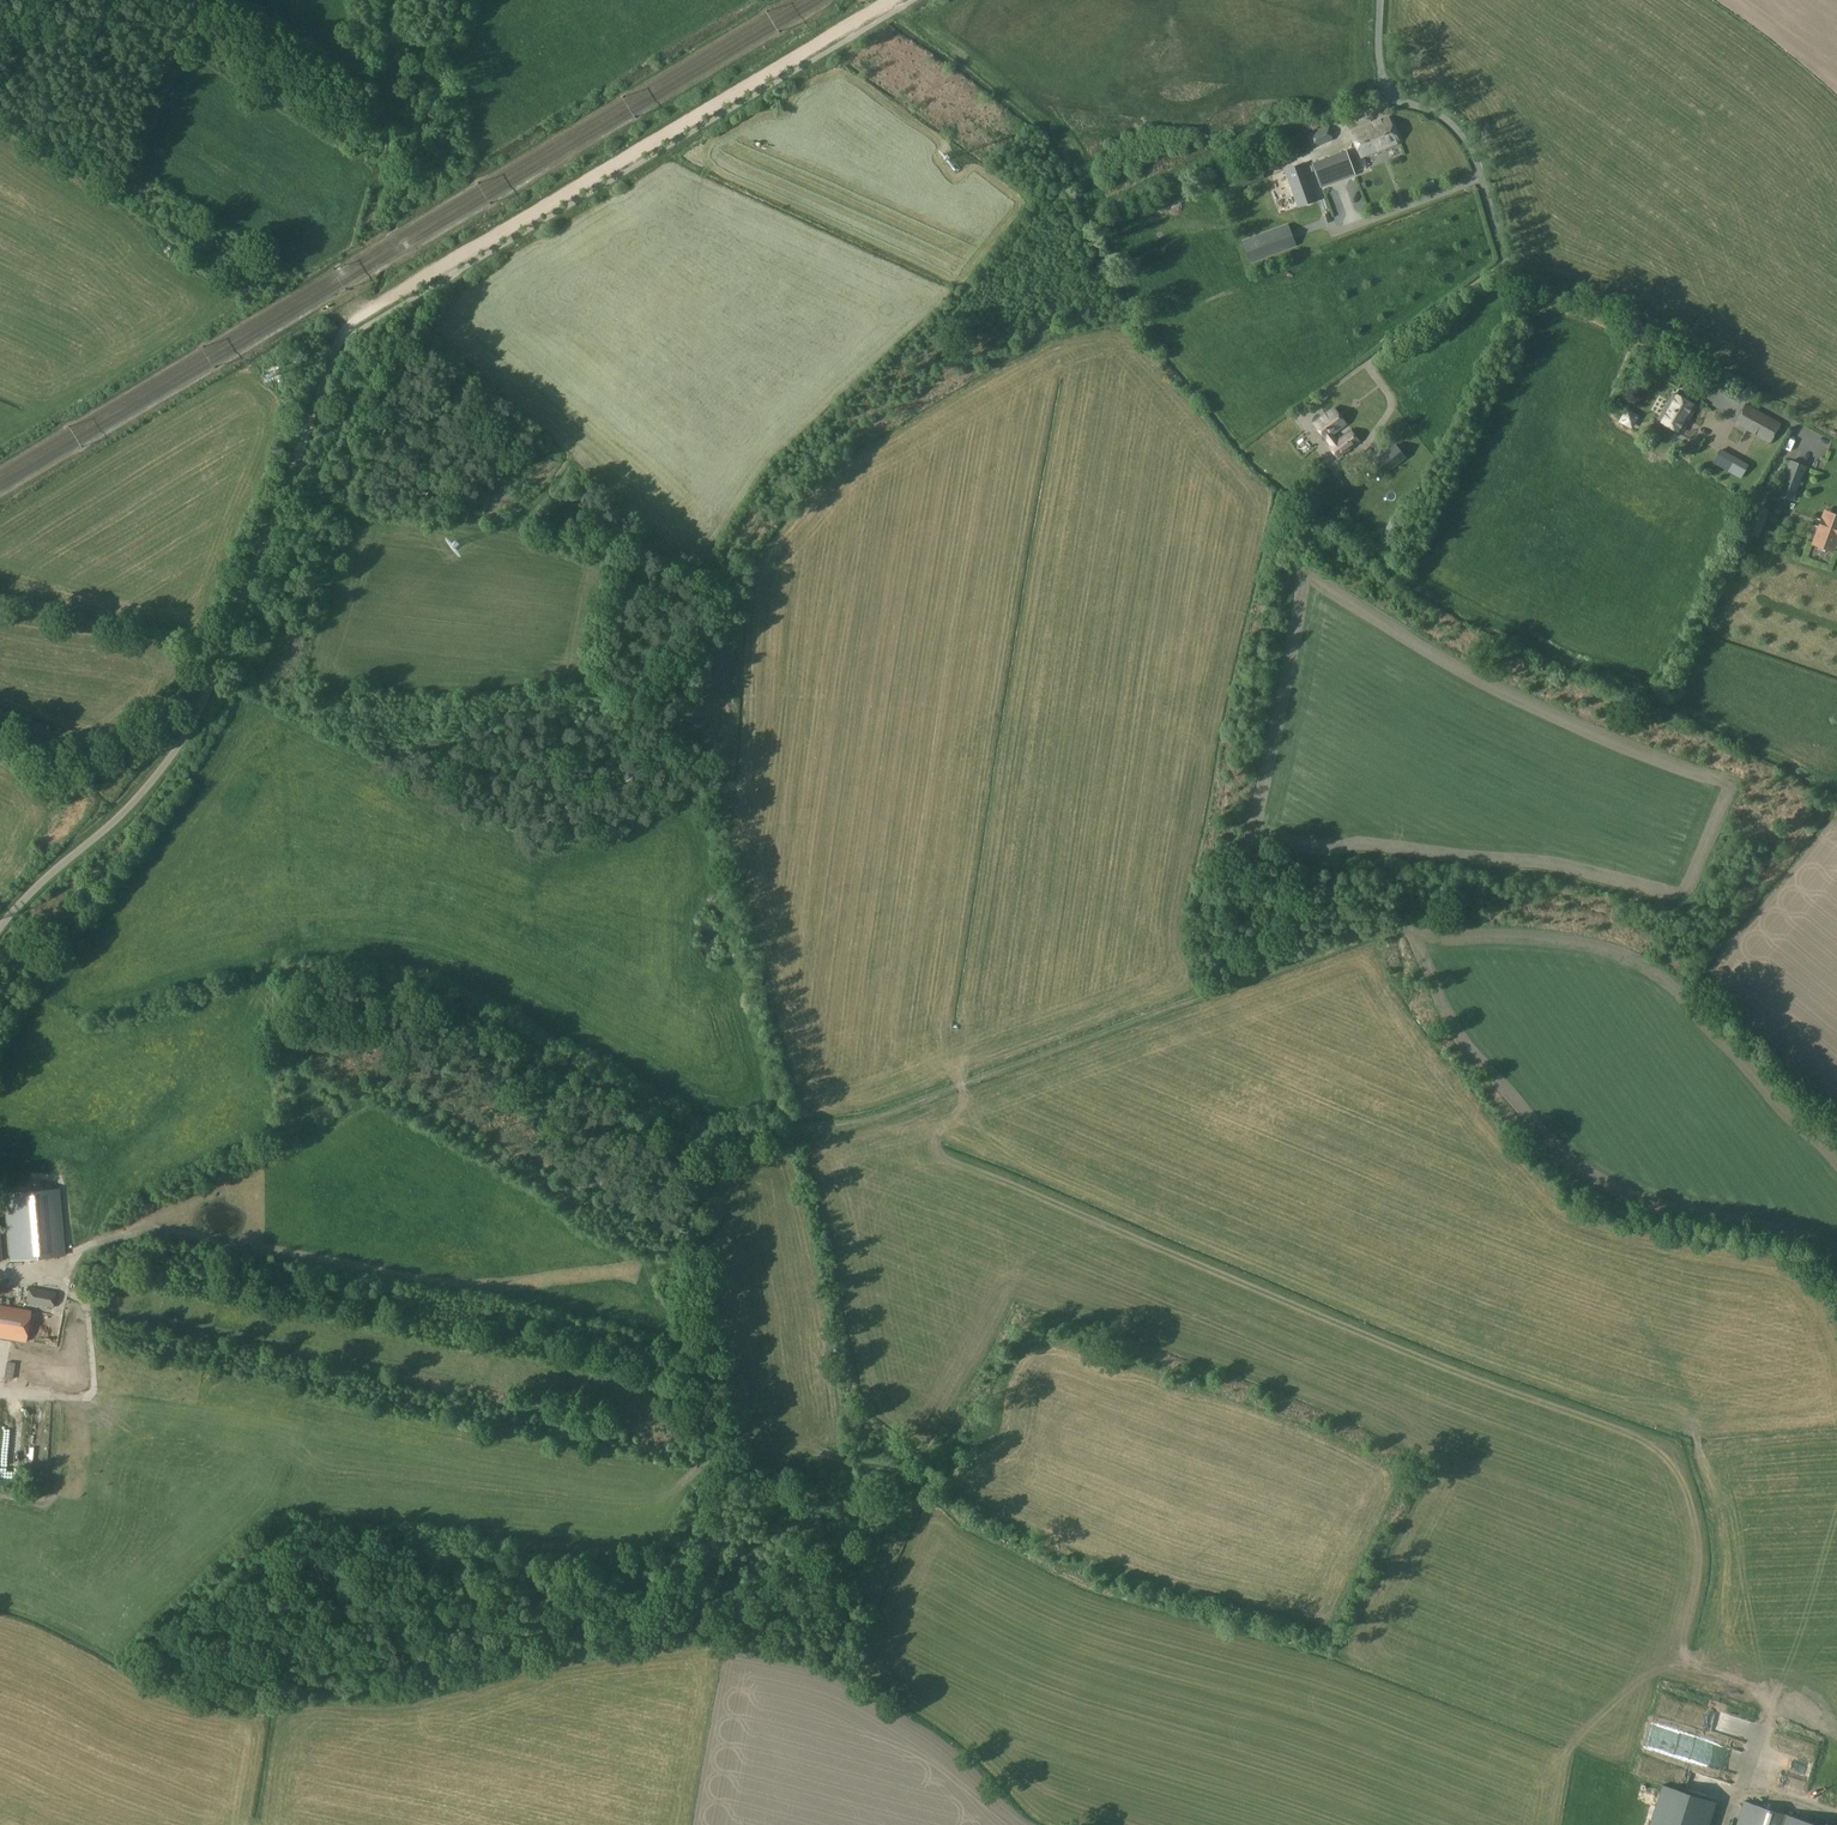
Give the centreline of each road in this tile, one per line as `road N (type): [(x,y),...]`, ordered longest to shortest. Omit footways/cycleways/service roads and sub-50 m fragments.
road 1 (track): [(796,1132),(768,1150),(722,1223),(669,1269),(440,1287),(166,1236),(81,1249),(56,1277),(0,1273)]
road 2 (unclassified): [(0,933),(90,853),(184,745),(214,692),(342,329),(354,319)]
road 3 (unclassified): [(1380,0),(1385,84),(1465,138),(1518,279),(1620,322),(1718,390)]
road 4 (track): [(446,267),(888,0)]
road 5 (track): [(394,0),(375,225)]

